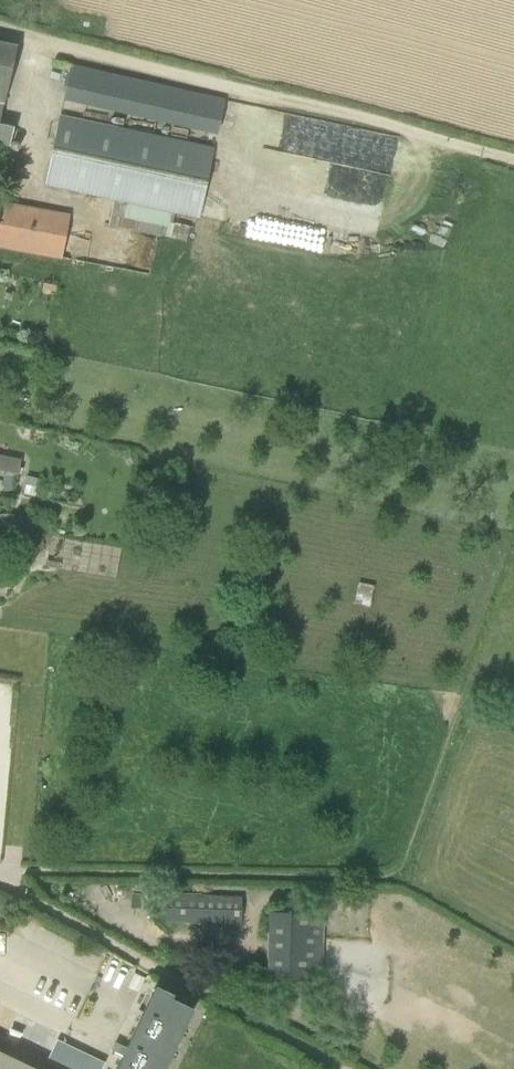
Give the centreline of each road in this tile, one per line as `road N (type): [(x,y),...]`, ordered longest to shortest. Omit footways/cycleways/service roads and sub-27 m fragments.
road 1 (track): [(10,870),(391,871),(460,702)]
road 2 (track): [(0,28),(513,159)]
road 3 (residential): [(343,1068),(0,882)]
road 4 (track): [(2,884),(28,706)]

